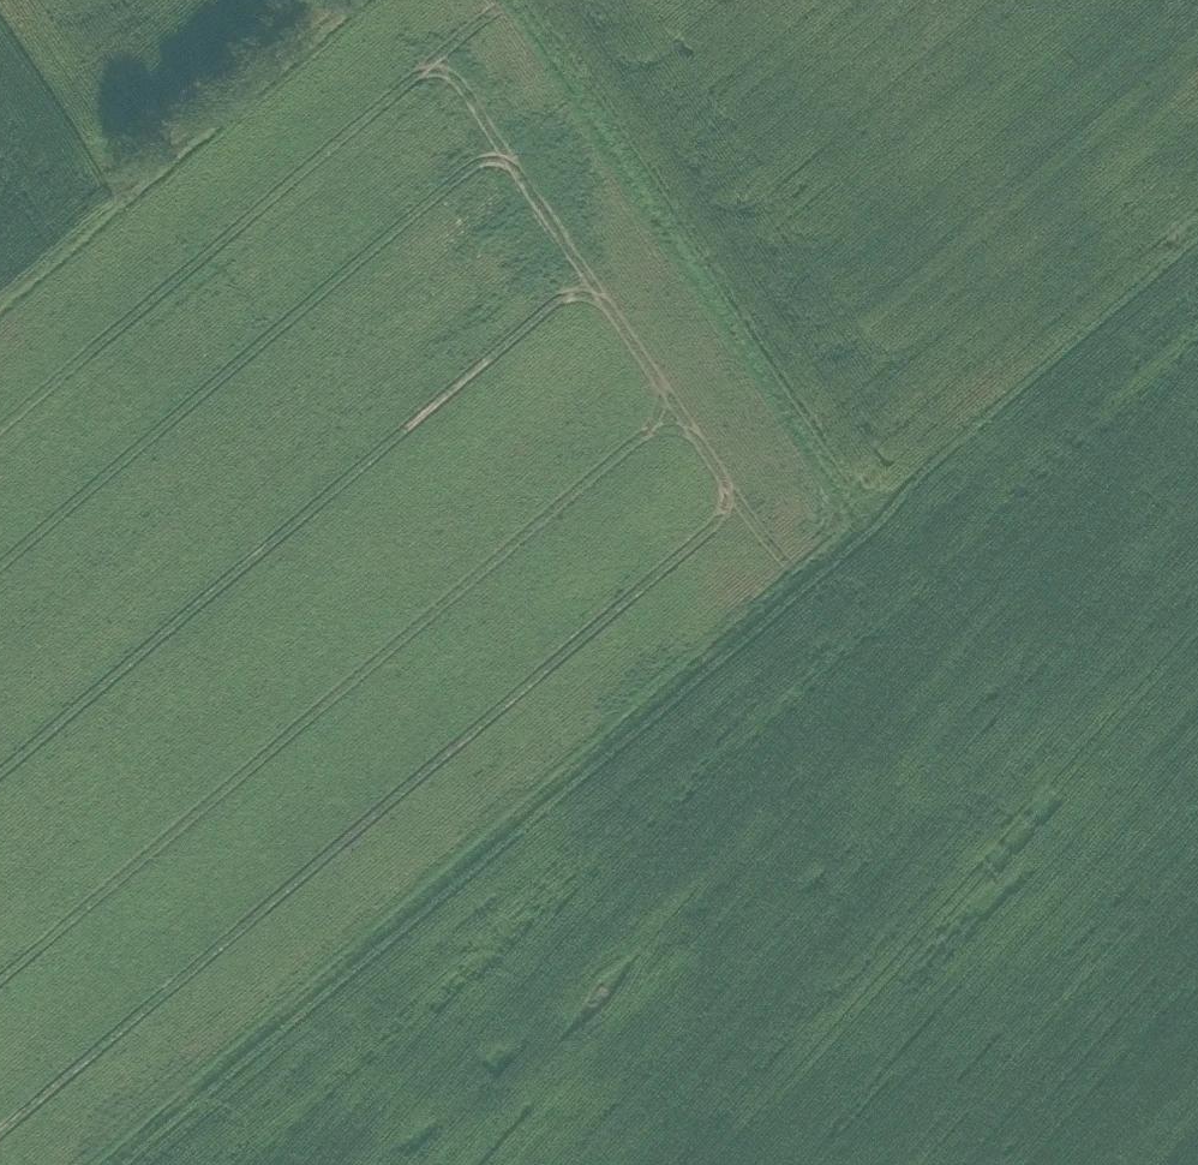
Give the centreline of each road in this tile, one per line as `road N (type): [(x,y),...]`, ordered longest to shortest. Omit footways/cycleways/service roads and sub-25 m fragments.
road 1 (track): [(340,0),(134,174)]

